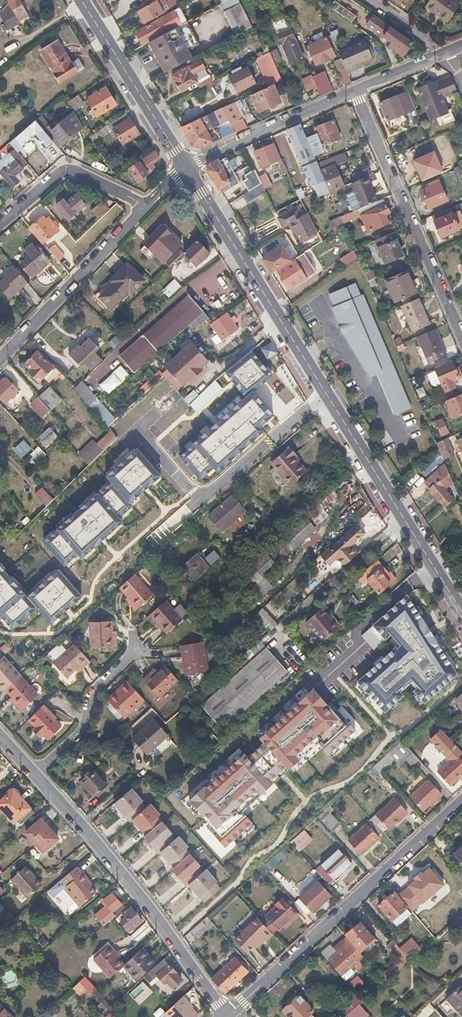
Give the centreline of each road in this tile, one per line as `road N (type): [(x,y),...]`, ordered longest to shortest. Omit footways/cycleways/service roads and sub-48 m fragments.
road 1 (primary): [(461,612),(184,166)]
road 2 (residential): [(227,1015),(461,800)]
road 3 (residential): [(35,773),(227,1015)]
road 4 (residential): [(353,91),(461,339)]
road 5 (residential): [(145,206),(0,358)]
road 6 (primary): [(184,166),(82,0)]
road 7 (residential): [(353,91),(184,166)]
road 8 (residential): [(145,206),(67,171),(0,226)]
road 9 (residential): [(35,773),(81,730),(91,694),(135,650)]

